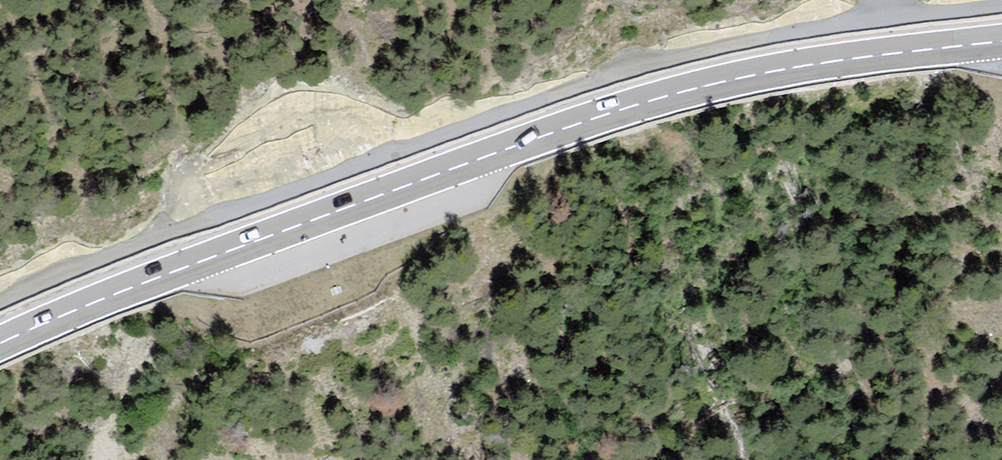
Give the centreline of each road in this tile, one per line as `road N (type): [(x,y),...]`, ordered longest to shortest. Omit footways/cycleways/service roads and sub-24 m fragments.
road 1 (primary): [(0,342),(168,273),(656,98),(781,68),(1001,41)]
road 2 (unclassified): [(0,302),(605,78),(784,34),(1001,7)]

